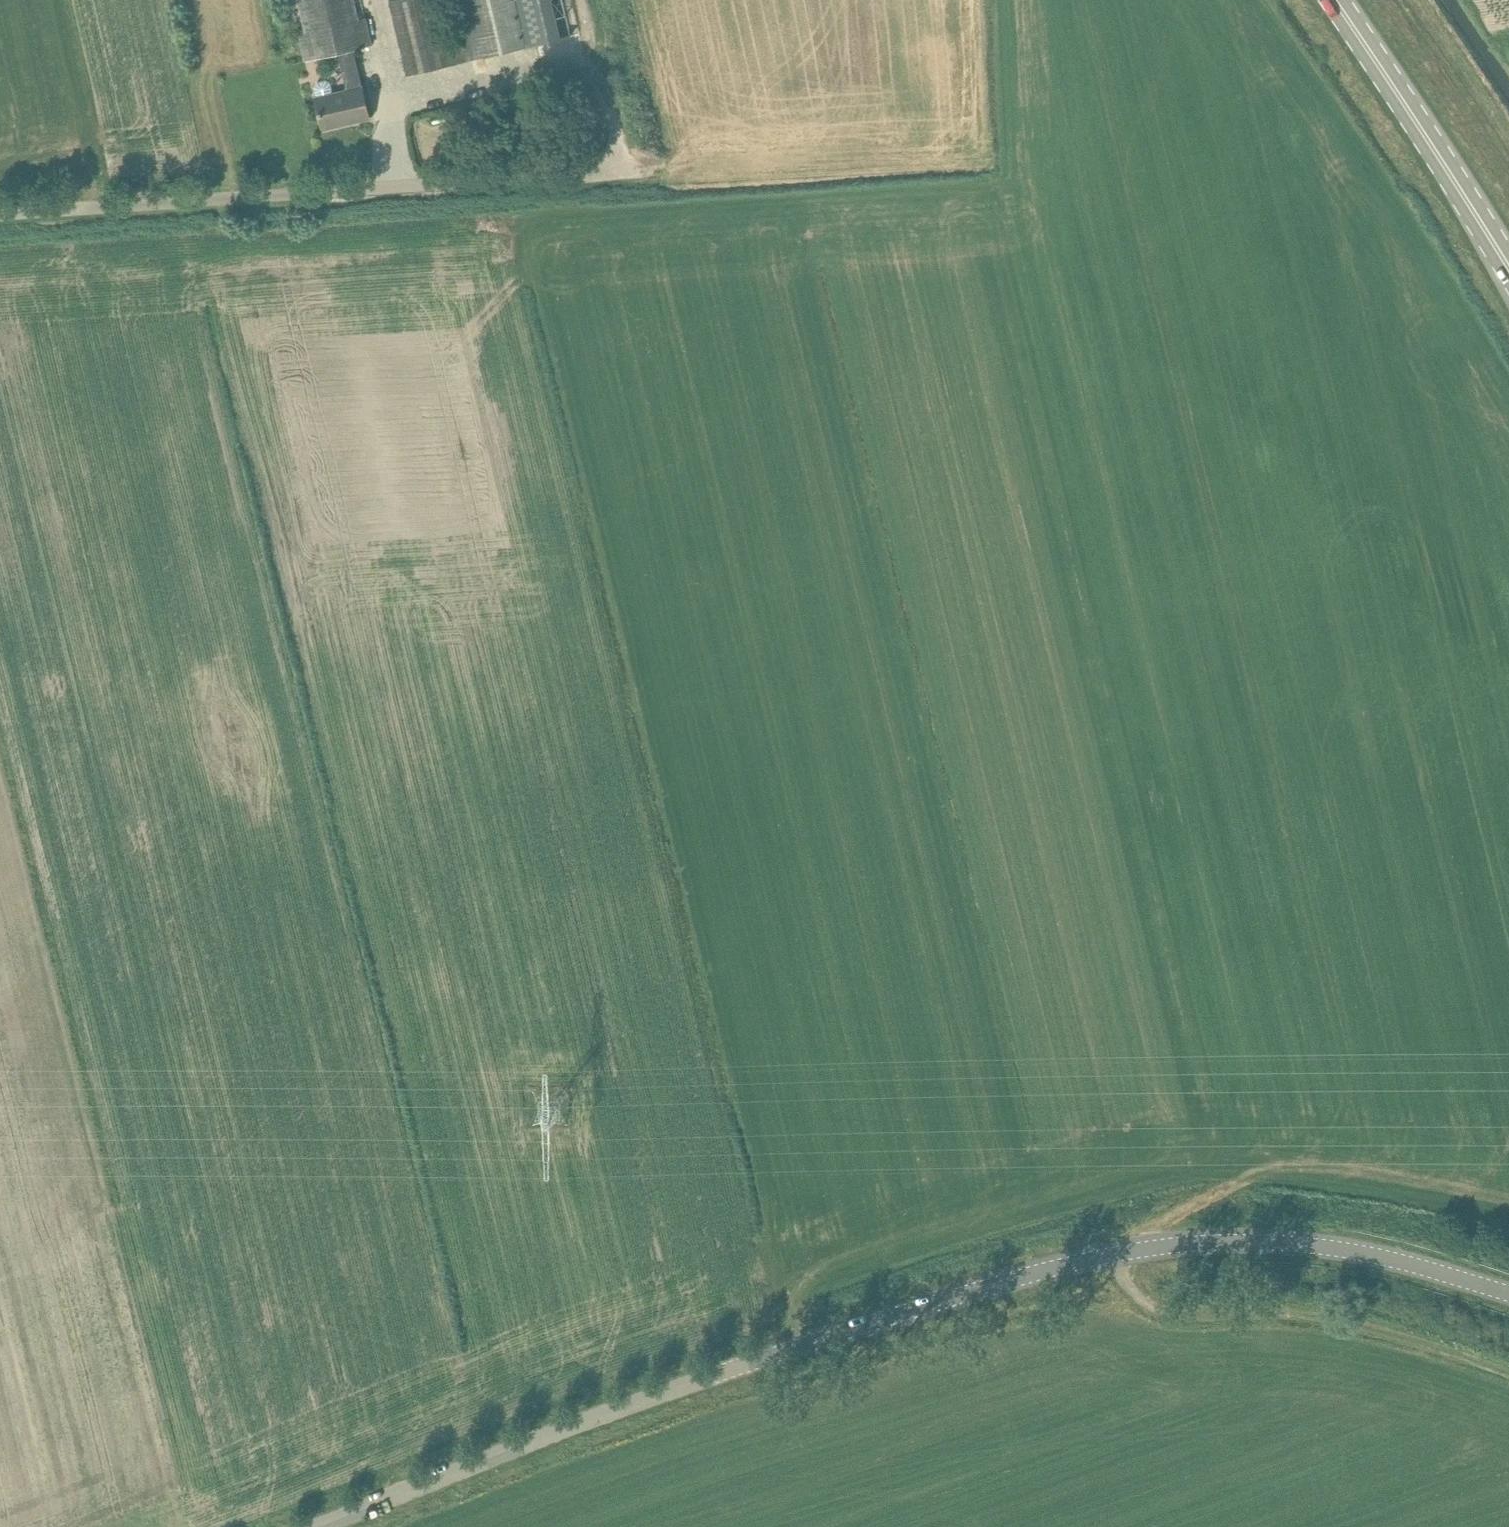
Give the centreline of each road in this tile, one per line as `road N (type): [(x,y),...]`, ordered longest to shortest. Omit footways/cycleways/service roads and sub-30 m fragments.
road 1 (secondary): [(316,1526),(781,1354),(1072,1261),(1158,1244),(1266,1240),(1395,1262),(1508,1300)]
road 2 (unclassified): [(0,214),(622,172)]
road 3 (primary): [(1508,268),(1334,0)]

